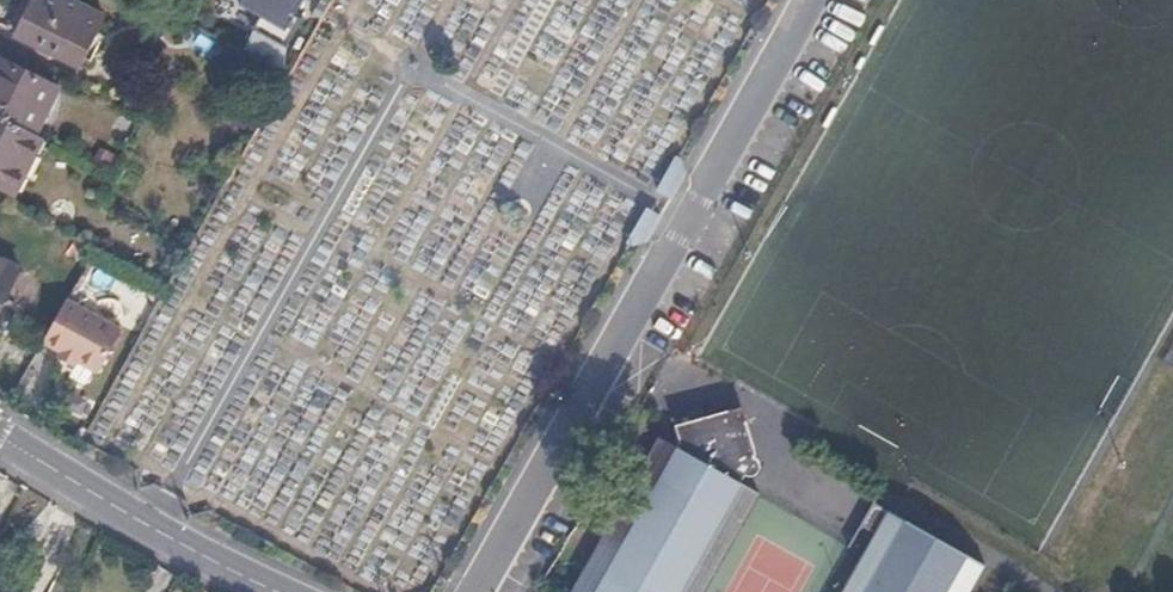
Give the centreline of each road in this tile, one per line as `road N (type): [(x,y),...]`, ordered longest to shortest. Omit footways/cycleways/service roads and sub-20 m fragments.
road 1 (residential): [(476,591),(807,0)]
road 2 (residential): [(287,591),(169,537),(0,437)]

